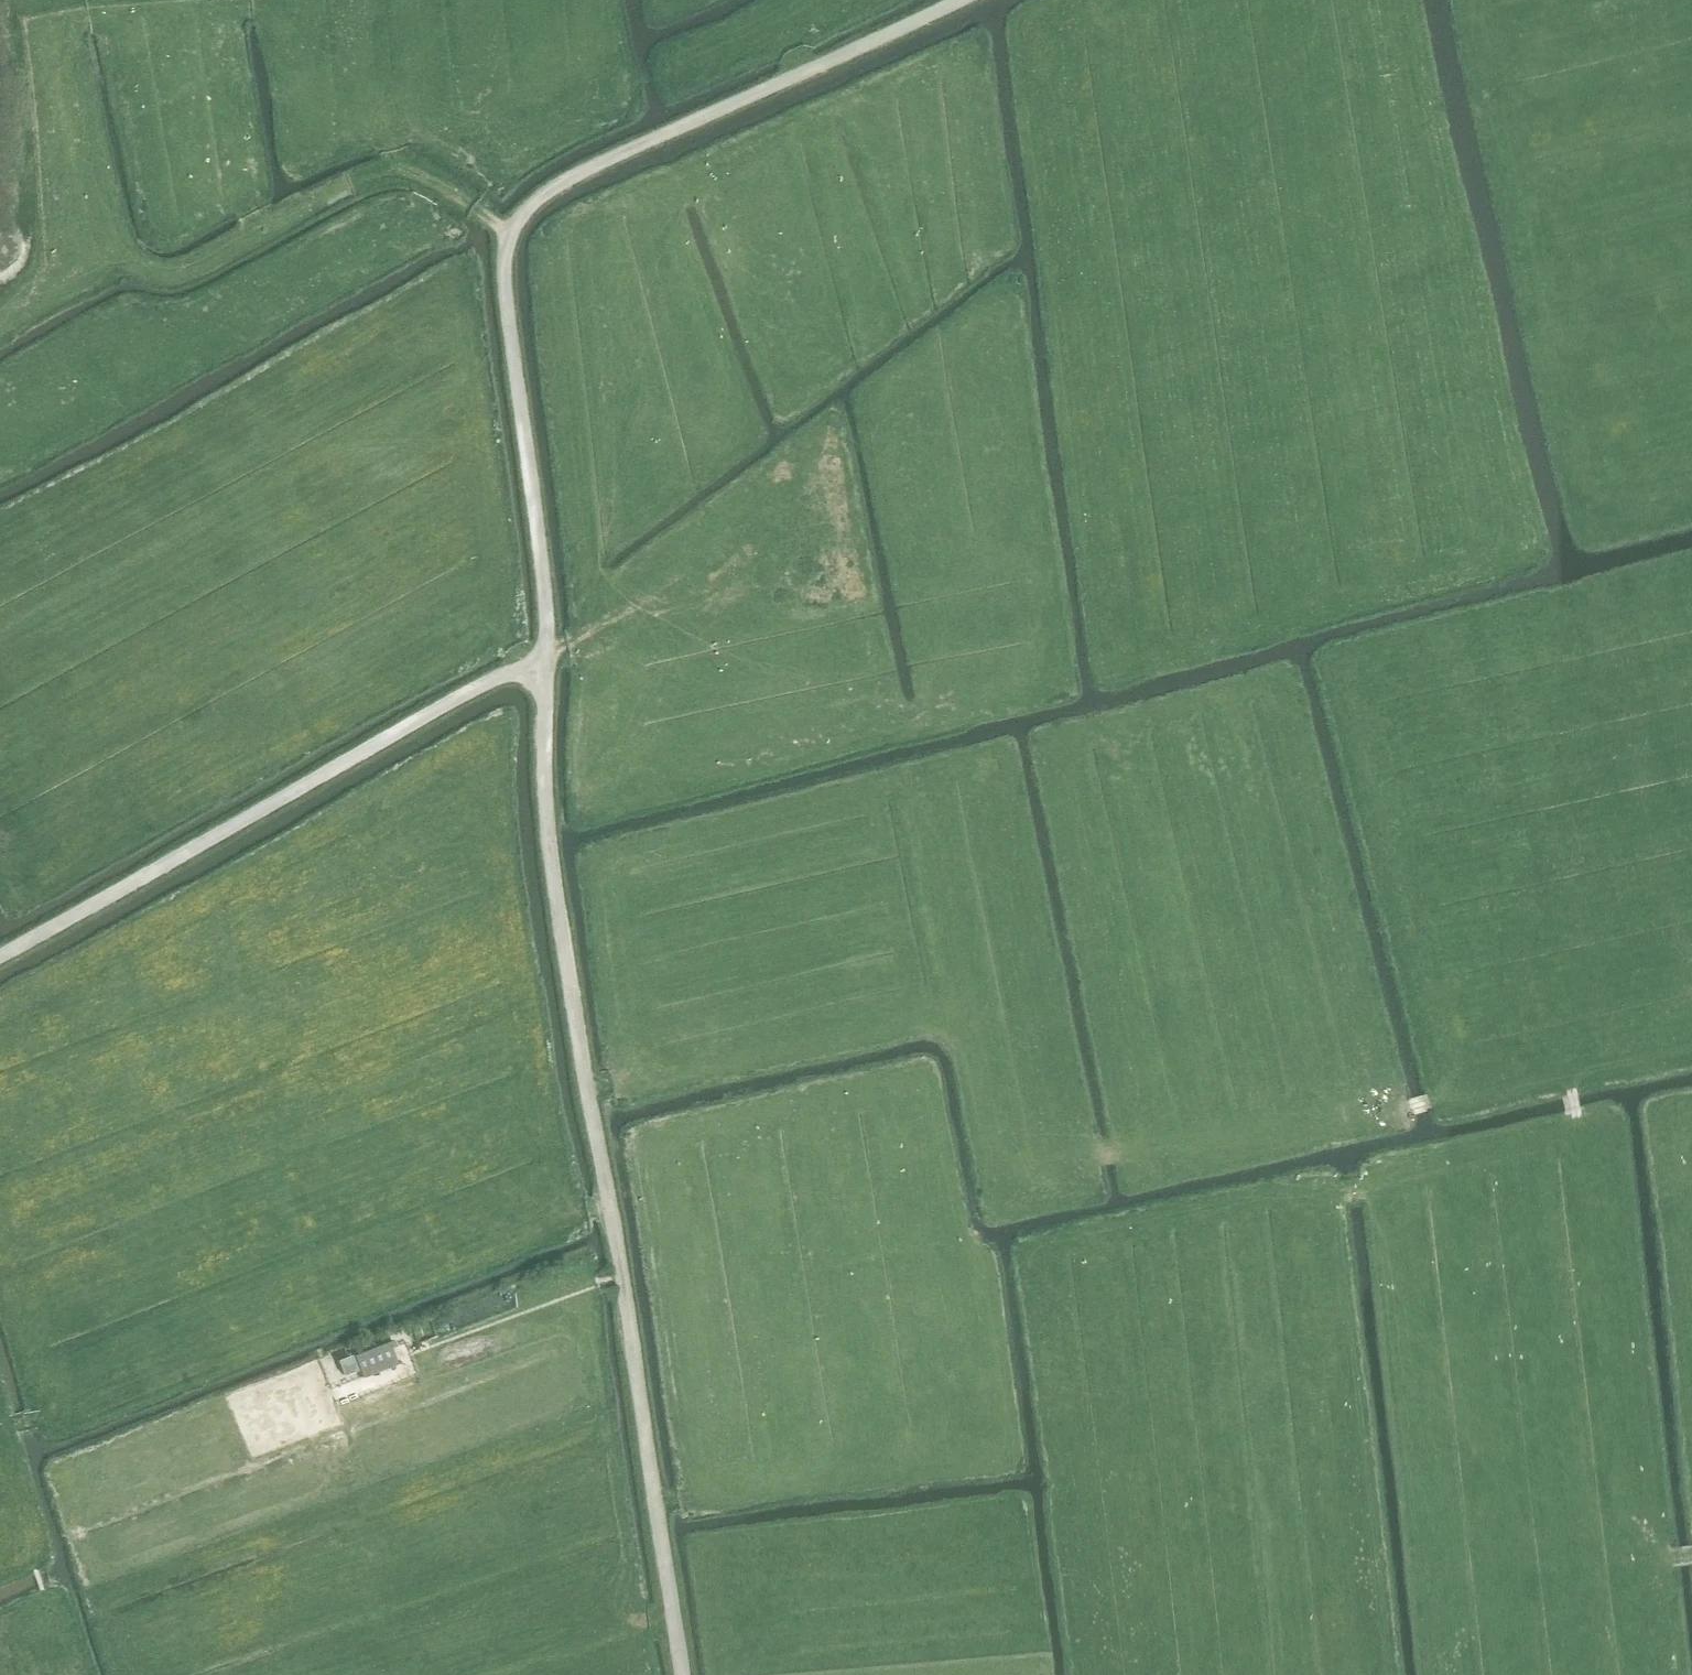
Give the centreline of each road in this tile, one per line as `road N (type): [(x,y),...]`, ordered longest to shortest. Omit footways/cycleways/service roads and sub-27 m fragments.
road 1 (unclassified): [(682,1674),(566,963),(547,815),(544,658)]
road 2 (unclassified): [(544,658),(549,622),(510,319),(507,249),(521,219),(558,186),(963,0)]
road 3 (unclassified): [(544,658),(452,701),(0,955)]

